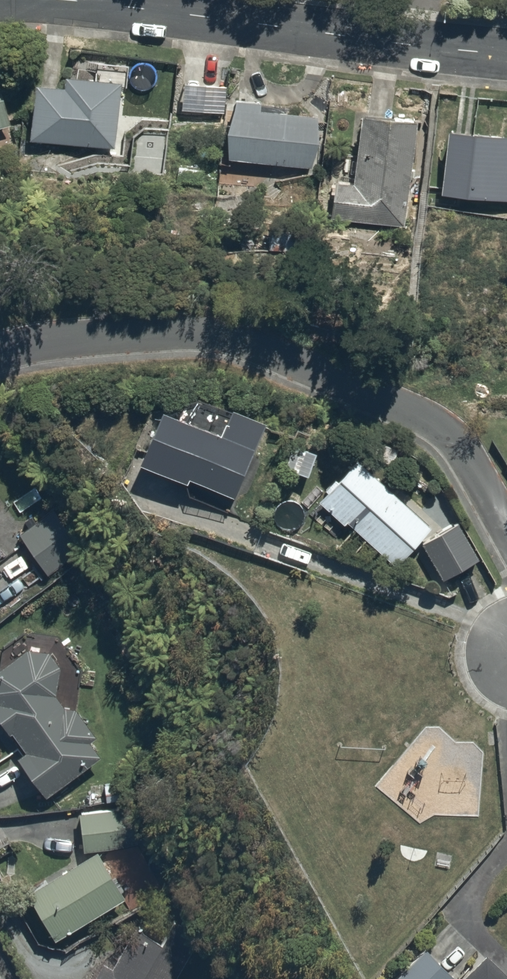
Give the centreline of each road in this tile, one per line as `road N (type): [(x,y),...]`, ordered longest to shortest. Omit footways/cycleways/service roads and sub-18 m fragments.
road 1 (residential): [(506,538),(444,433),(268,347),(163,329),(0,353)]
road 2 (residential): [(70,0),(506,55)]

